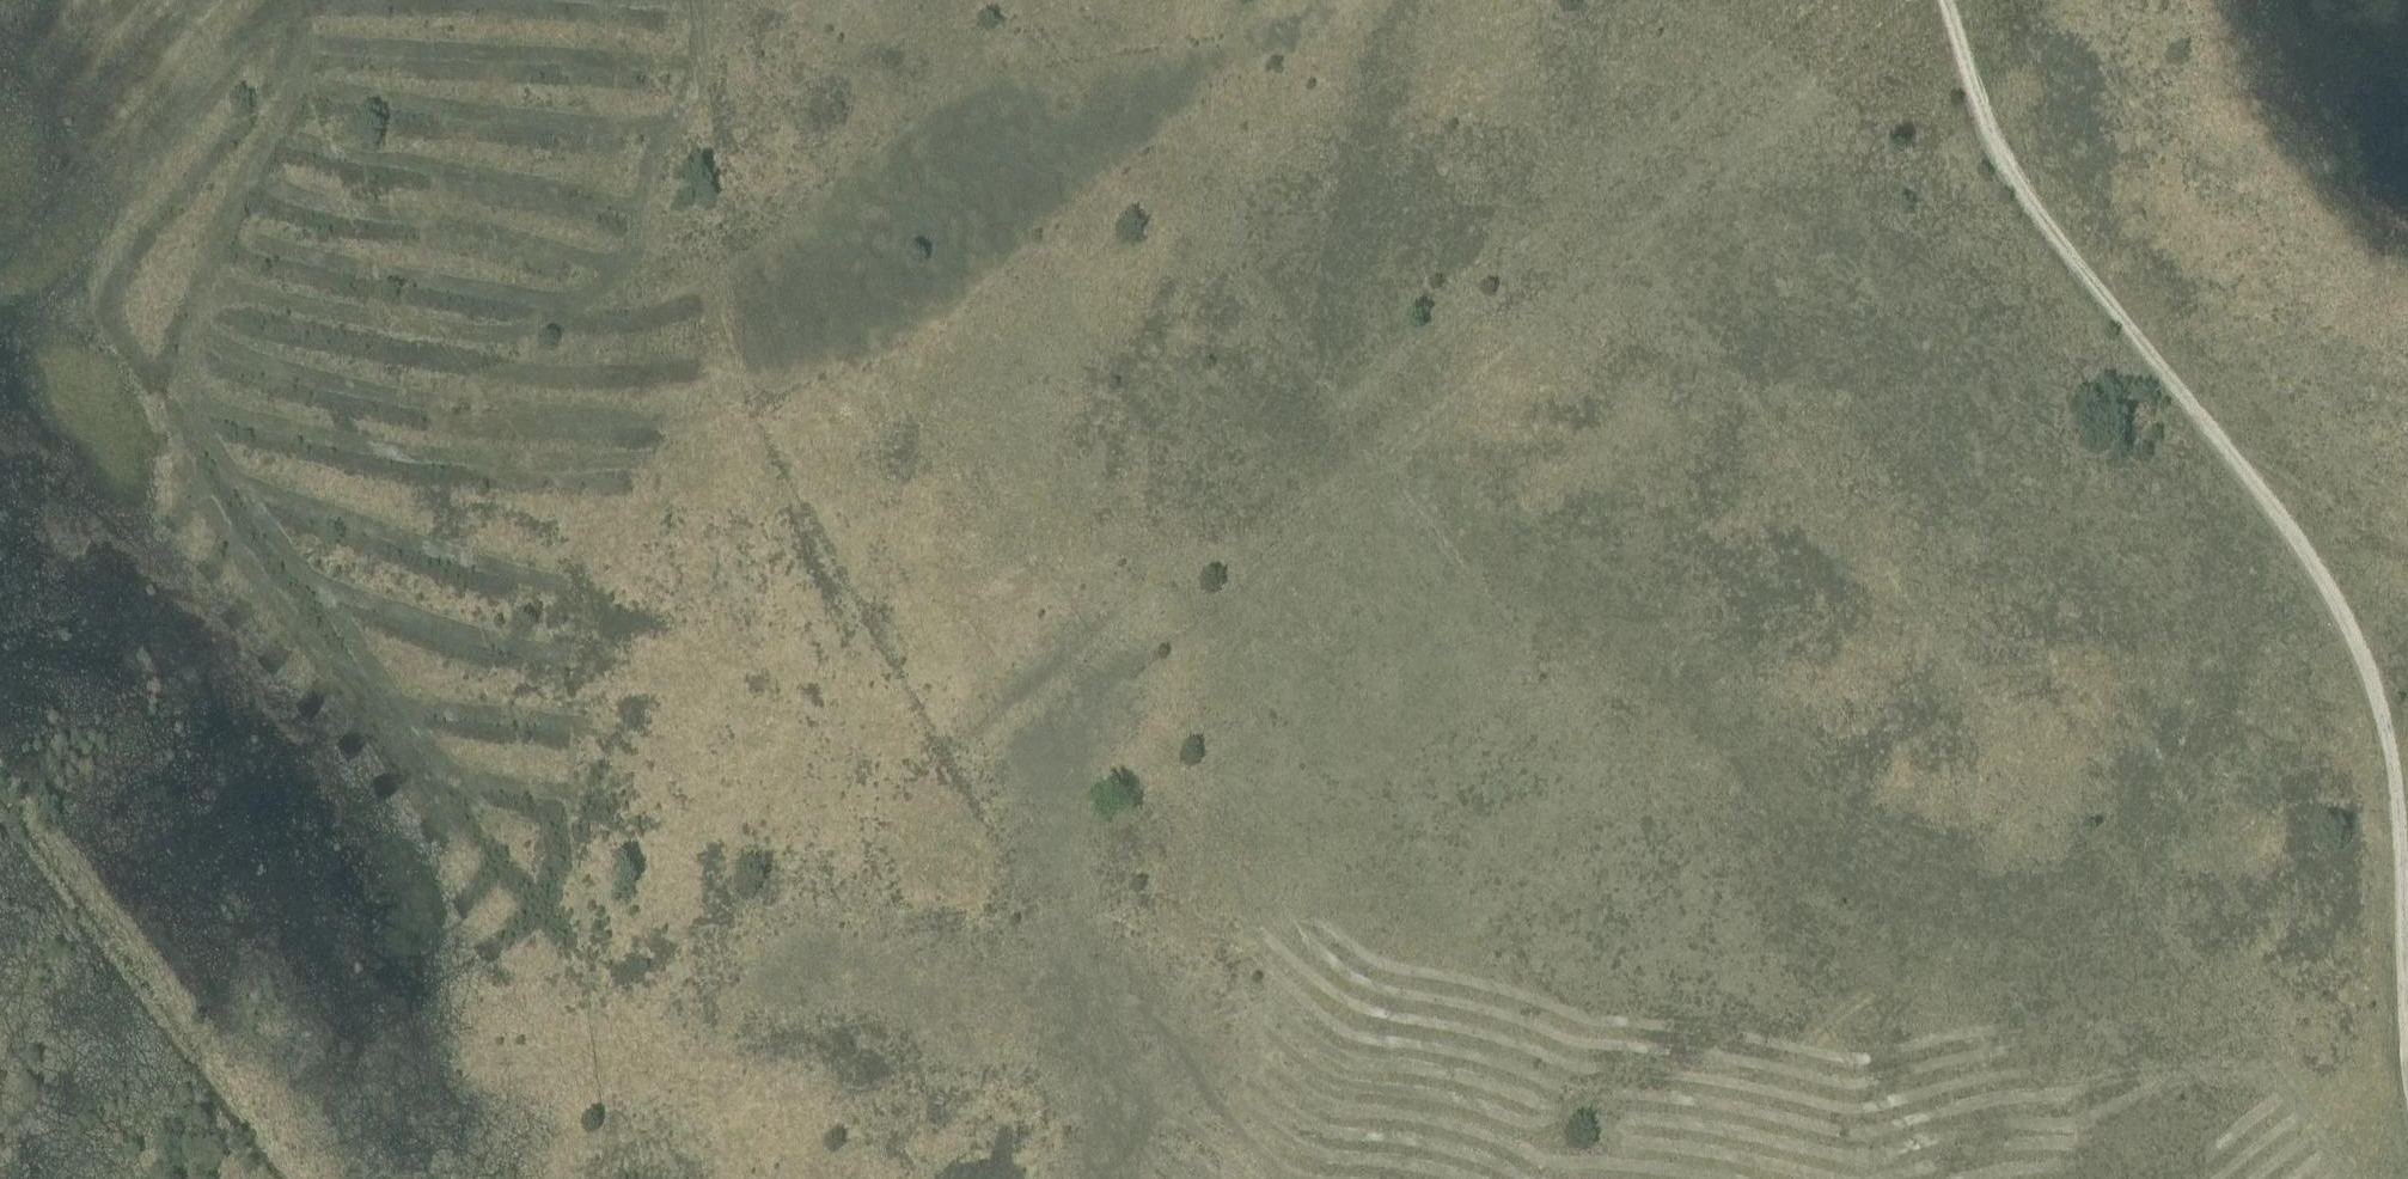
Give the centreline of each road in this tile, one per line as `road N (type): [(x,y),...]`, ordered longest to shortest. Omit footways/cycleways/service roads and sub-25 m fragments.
road 1 (track): [(1945,0),(1987,140),(2307,551),(2348,616),(2394,778),(2407,1053)]

